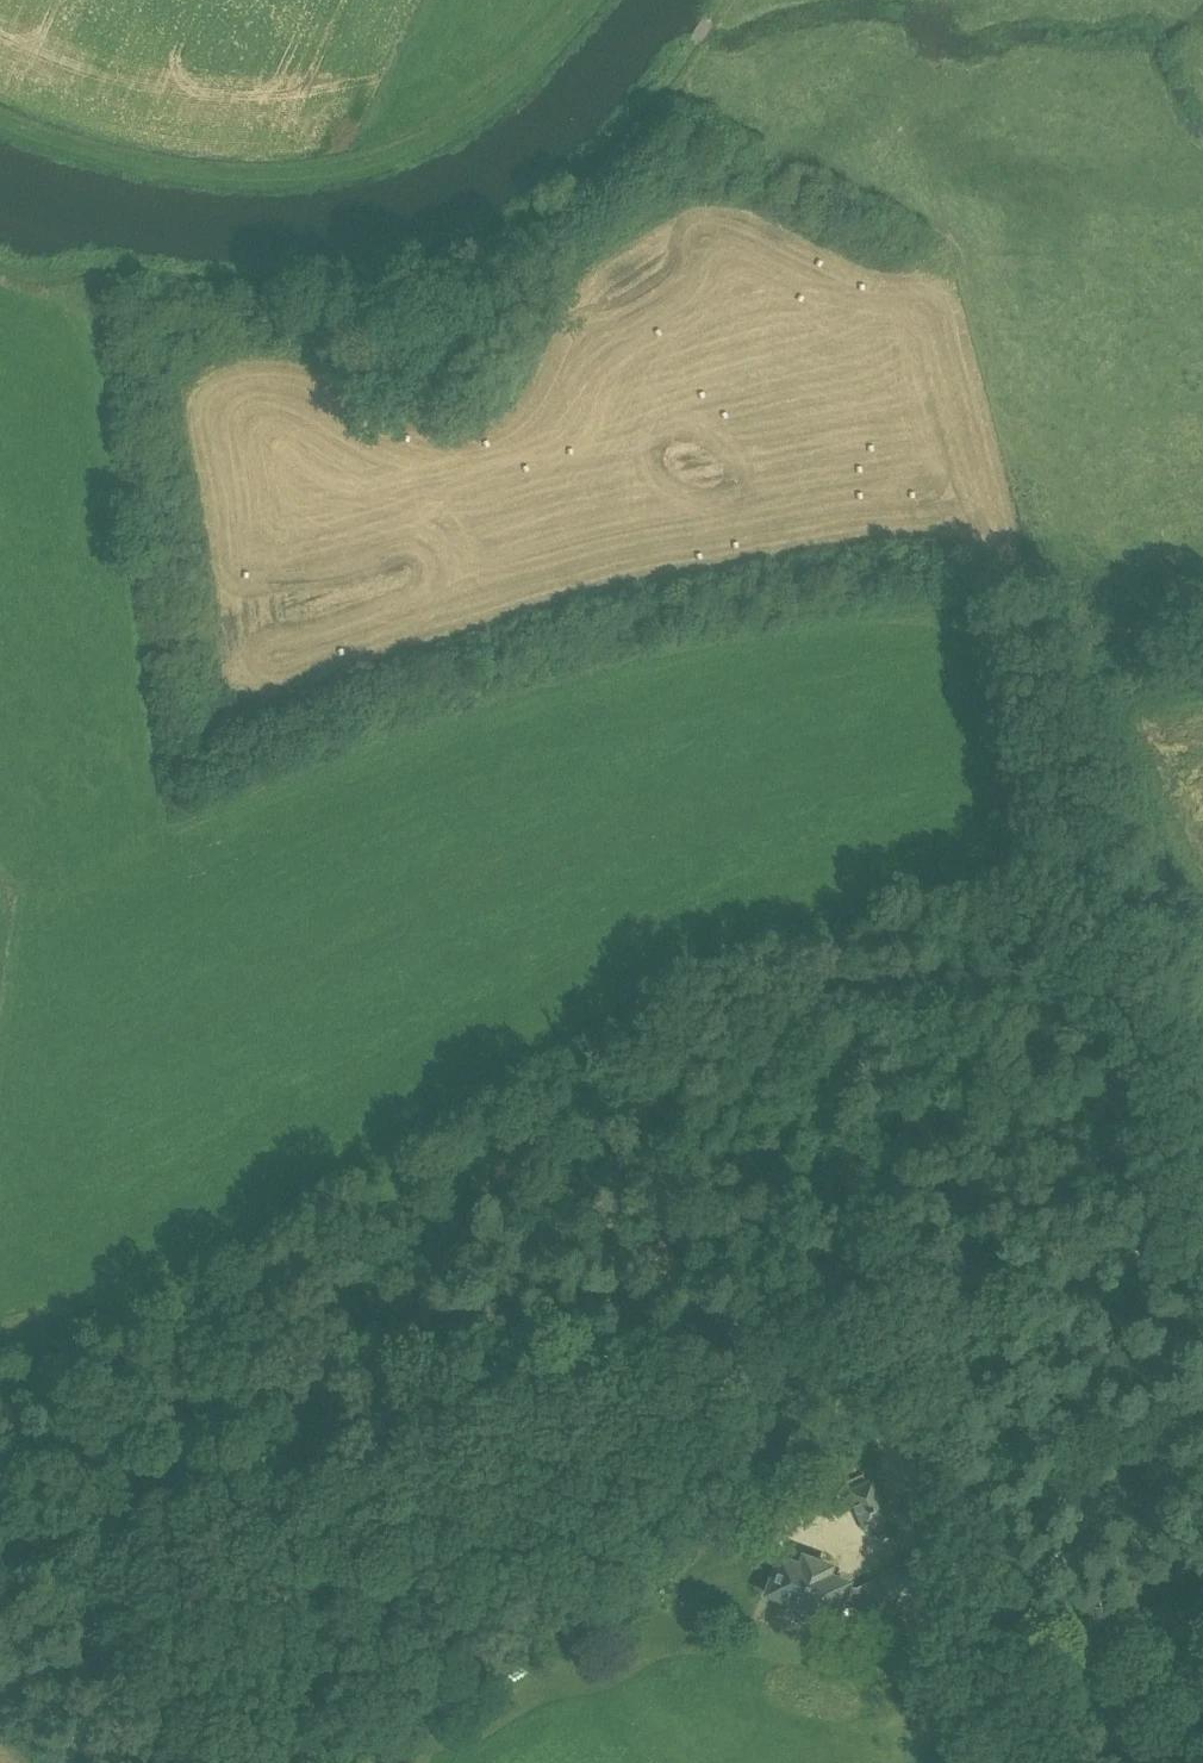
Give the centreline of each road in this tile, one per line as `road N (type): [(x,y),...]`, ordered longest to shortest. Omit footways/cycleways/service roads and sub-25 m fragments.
road 1 (unclassified): [(0,1548),(748,1311),(835,1292),(1202,1264)]

